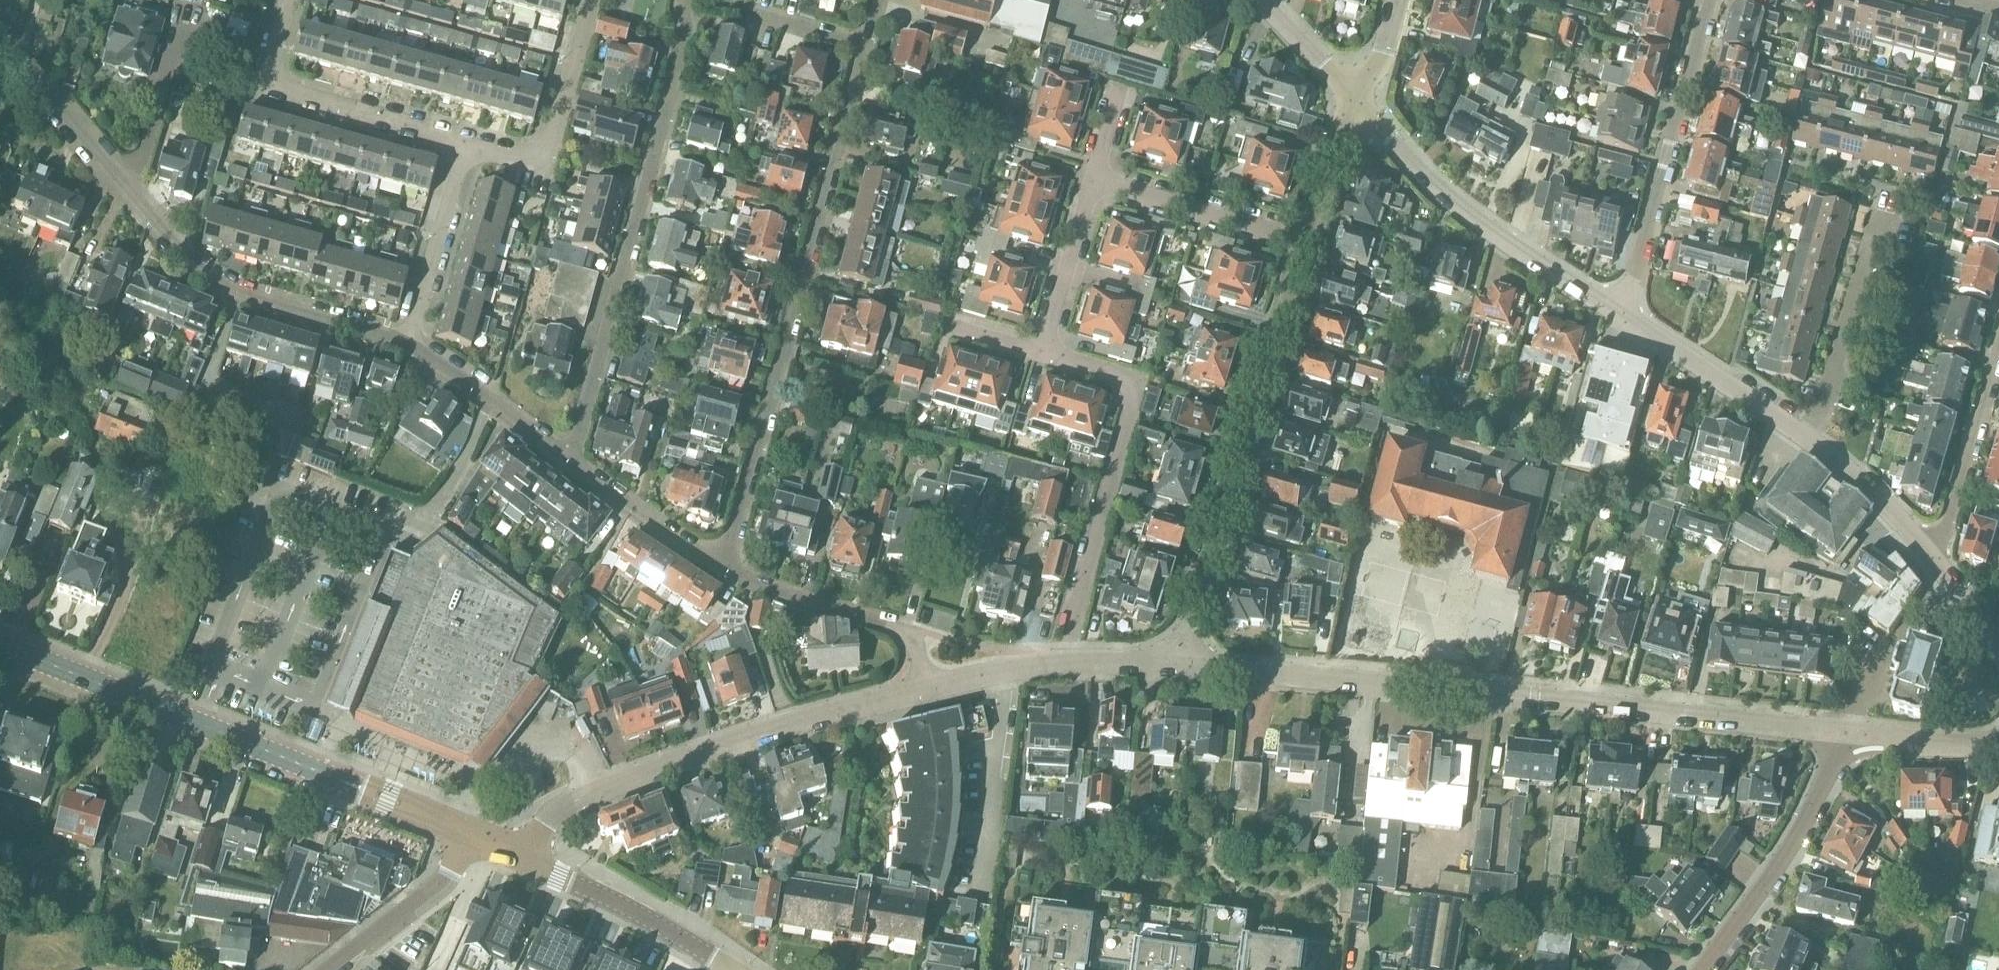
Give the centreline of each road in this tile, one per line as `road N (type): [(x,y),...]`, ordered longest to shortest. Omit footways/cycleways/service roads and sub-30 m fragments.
road 1 (residential): [(1182,665),(1532,697),(1845,739)]
road 2 (residential): [(726,568),(866,43)]
road 3 (residential): [(408,342),(212,280),(0,50)]
road 4 (tertiary): [(469,836),(0,646)]
road 5 (residential): [(564,454),(577,435),(688,30),(688,0)]
road 6 (residential): [(519,857),(554,813),(605,790),(717,746),(927,686)]
road 7 (residential): [(1182,665),(1307,244)]
road 8 (residential): [(1931,549),(1813,443),(1621,315)]
road 9 (residential): [(1062,663),(1136,385),(1039,356)]
road 10 (residential): [(1621,315),(1488,231),(1359,98)]
road 11 (residential): [(1621,315),(1709,0)]
road 12 (residential): [(287,0),(266,86),(465,151)]
road 13 (residential): [(1697,969),(1794,834),(1845,739)]
road 14 (residential): [(465,151),(542,167),(589,0)]
road 15 (residential): [(927,686),(914,639),(900,627),(726,568)]
road 16 (tertiary): [(729,969),(619,904),(519,857)]
road 17 (residential): [(1090,182),(1307,244)]
road 18 (residential): [(1001,670),(980,884)]
road 19 (residential): [(1931,549),(1950,523),(1998,350)]
road 20 (residential): [(408,342),(465,151)]
road 21 (residential): [(726,568),(564,454)]
road 22 (residential): [(328,969),(443,885),(469,836)]
road 23 (residential): [(564,454),(408,342)]
road 24 (residential): [(1039,356),(1090,182)]
road 25 (residential): [(712,0),(866,43)]
road 26 (residential): [(1307,244),(1340,132),(1359,98)]
road 27 (residential): [(1998,740),(1845,739)]
road 28 (residential): [(1359,98),(1264,0)]
road 29 (residential): [(1062,663),(1182,665)]

